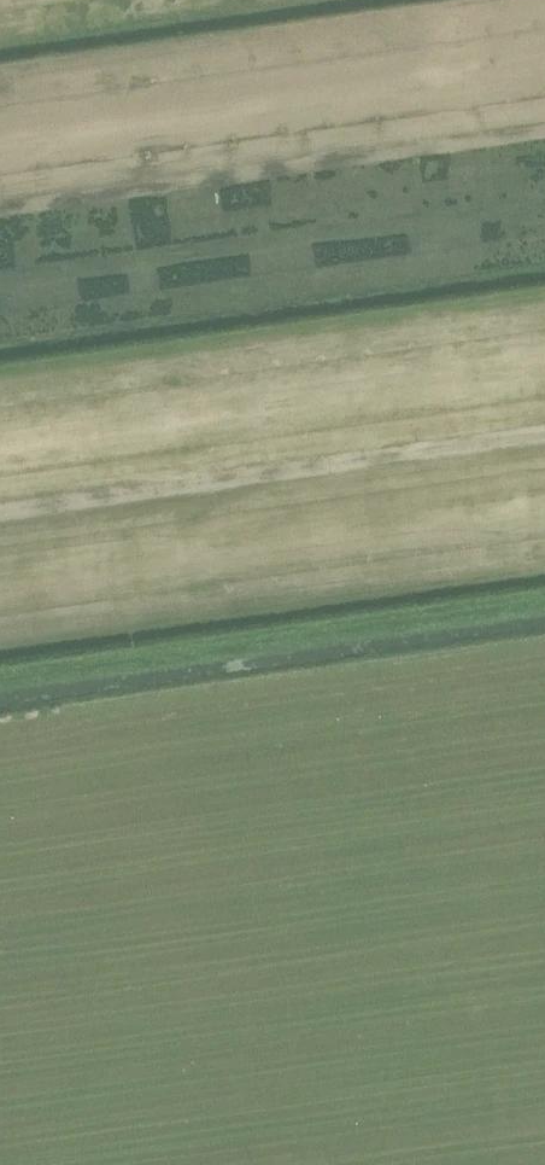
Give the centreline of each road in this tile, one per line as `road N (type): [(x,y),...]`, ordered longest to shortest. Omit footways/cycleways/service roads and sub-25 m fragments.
road 1 (track): [(0,675),(544,596)]
road 2 (track): [(0,569),(544,493)]
road 3 (track): [(0,87),(544,11)]
road 4 (track): [(544,414),(0,487)]

